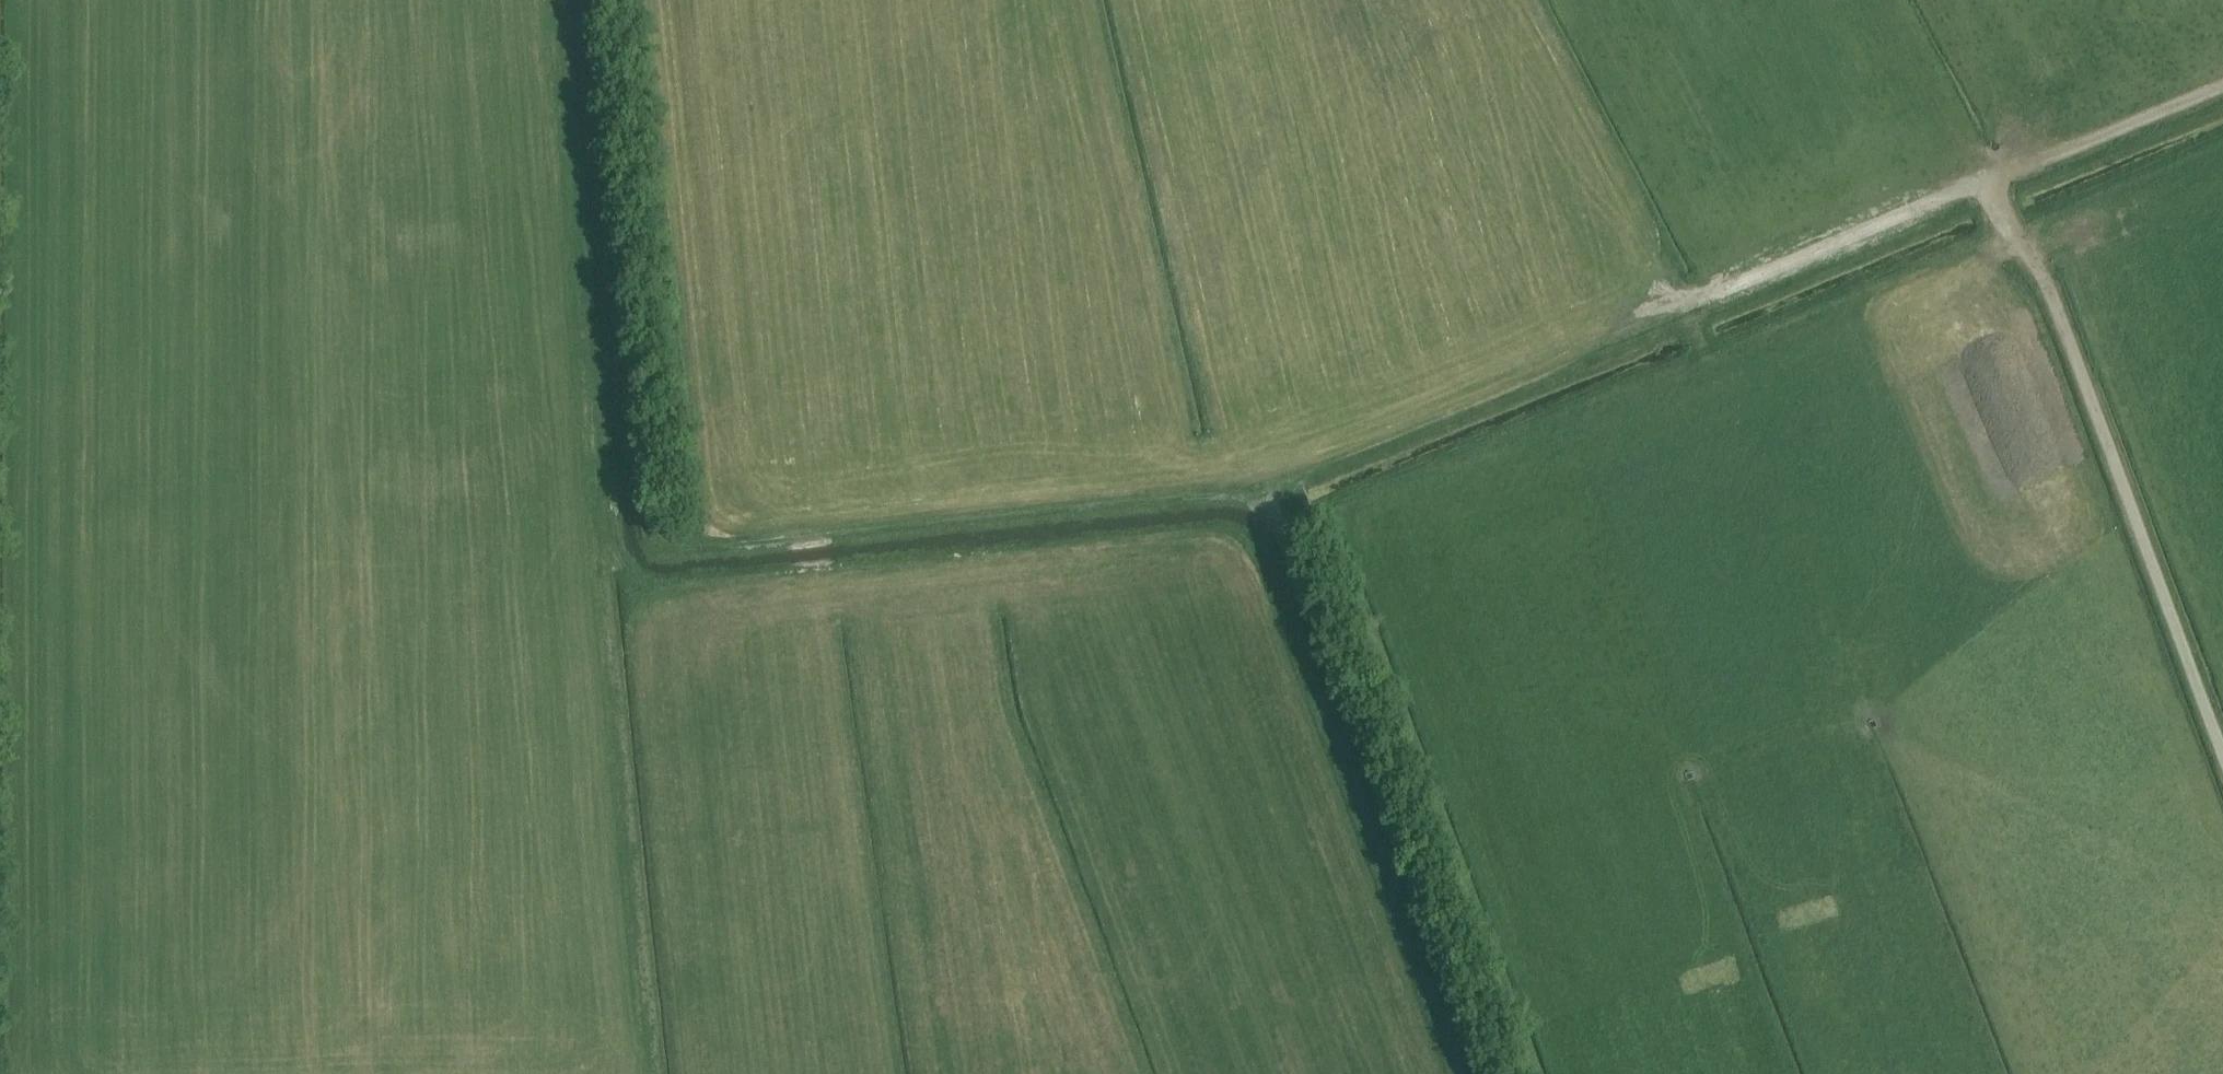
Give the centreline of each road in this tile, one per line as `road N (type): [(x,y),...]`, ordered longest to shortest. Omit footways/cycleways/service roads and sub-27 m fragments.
road 1 (track): [(1987,180),(2046,283),(2222,755)]
road 2 (track): [(2222,87),(1770,269),(1723,310)]

